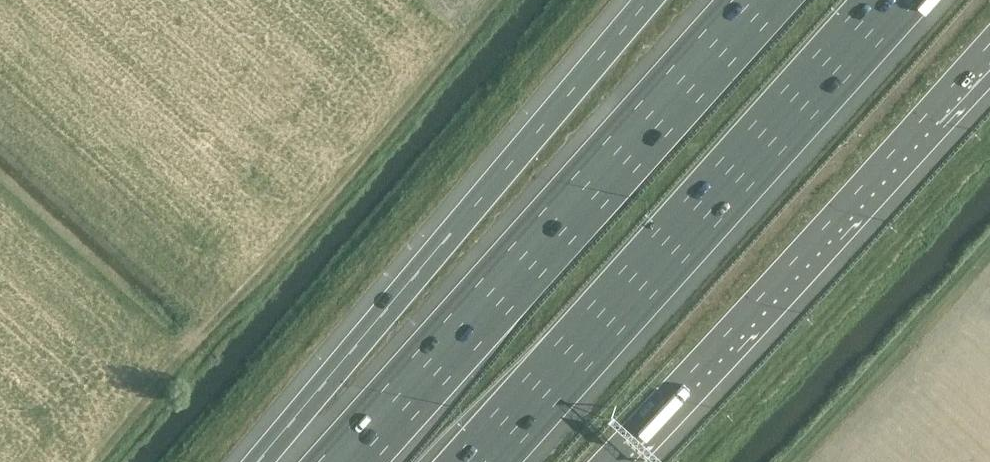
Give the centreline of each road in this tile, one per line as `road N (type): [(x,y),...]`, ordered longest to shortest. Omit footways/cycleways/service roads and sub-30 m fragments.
road 1 (motorway): [(481,461),(898,0)]
road 2 (motorway): [(749,0),(342,461)]
road 3 (motorway): [(644,0),(257,461)]
road 4 (motorway): [(605,461),(989,42)]

